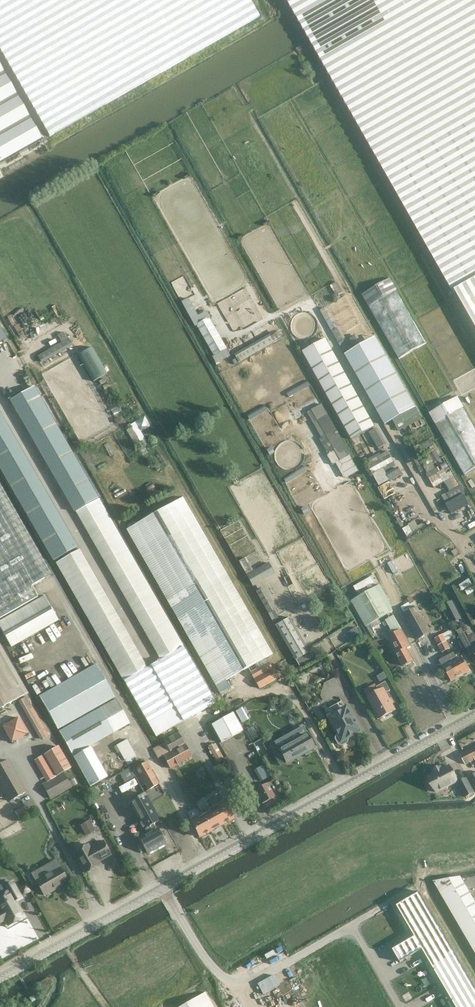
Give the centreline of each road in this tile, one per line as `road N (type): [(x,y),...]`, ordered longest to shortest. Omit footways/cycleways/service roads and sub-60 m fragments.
road 1 (unclassified): [(0,981),(474,717)]
road 2 (track): [(63,1006),(83,974),(363,830),(474,820)]

